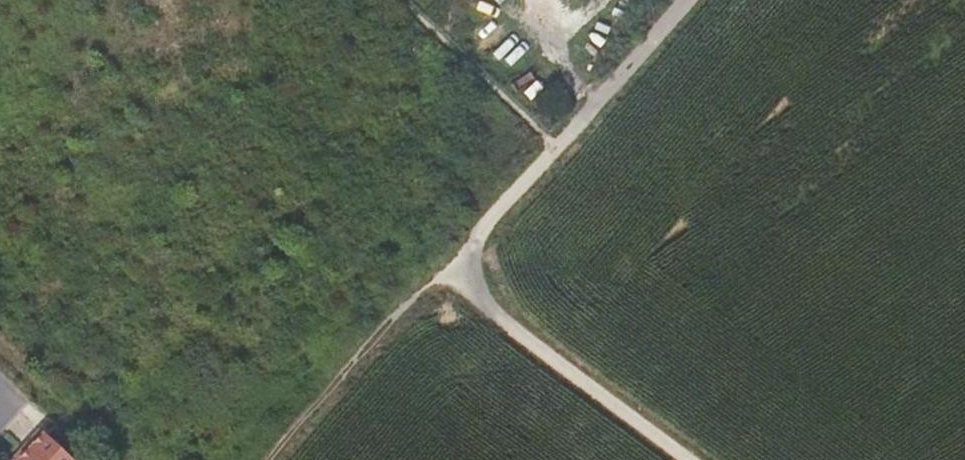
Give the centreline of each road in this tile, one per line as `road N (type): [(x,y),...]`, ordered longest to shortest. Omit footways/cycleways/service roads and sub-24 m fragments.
road 1 (track): [(688,459),(485,305),(471,268),(473,237)]
road 2 (track): [(473,237),(691,0)]
road 3 (track): [(473,237),(267,459)]

